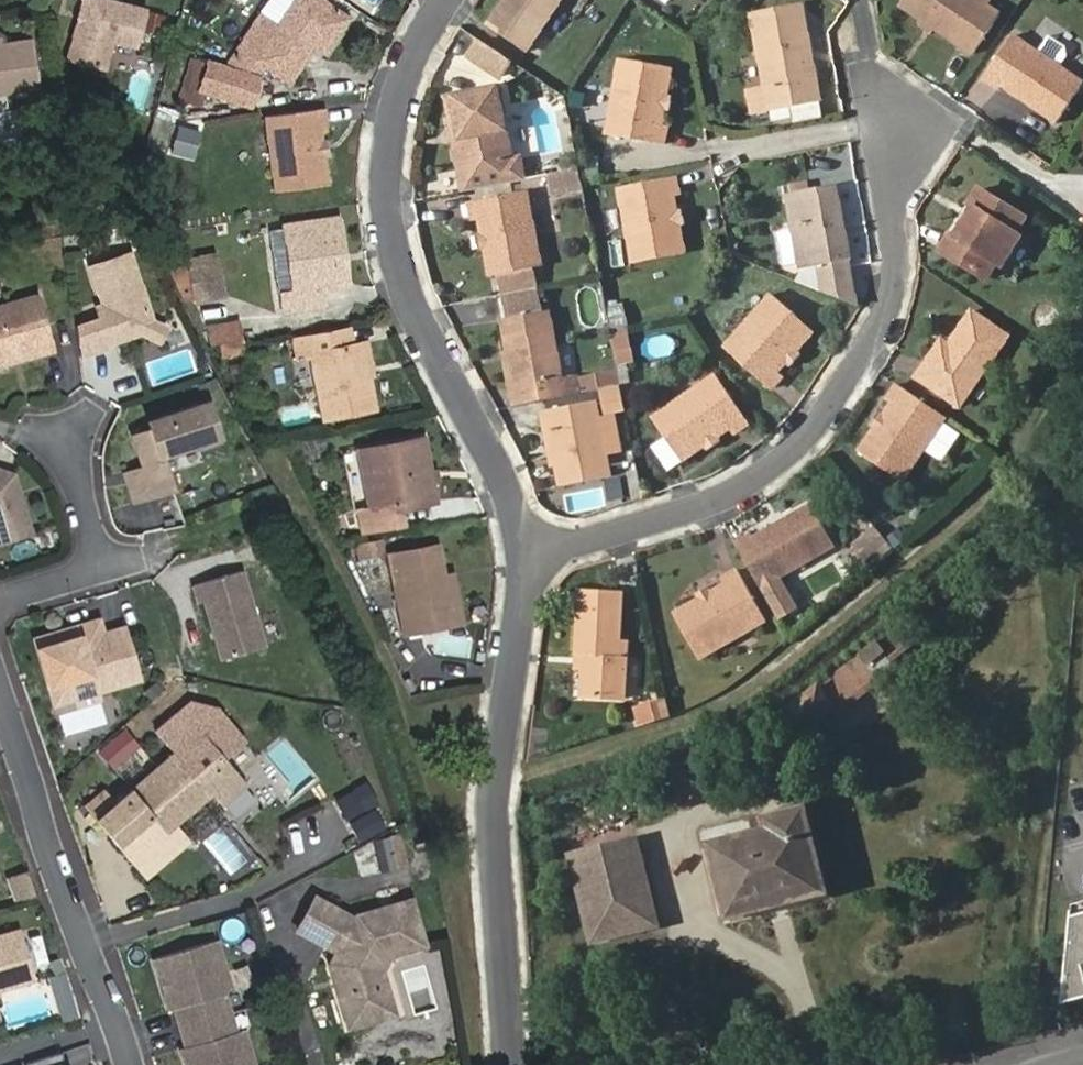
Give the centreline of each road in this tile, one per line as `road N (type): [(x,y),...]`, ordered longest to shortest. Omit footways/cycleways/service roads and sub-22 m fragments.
road 1 (residential): [(534,570),(727,505),(822,428),(865,359),(899,266),(885,122)]
road 2 (residential): [(534,570),(485,434),(405,296),(389,146),(413,55),(447,0)]
road 3 (residential): [(512,1064),(497,883),(502,766),(534,570)]
road 4 (residential): [(129,1064),(0,695)]
road 5 (residential): [(0,594),(102,565),(64,430)]
road 6 (residential): [(722,149),(885,122)]

